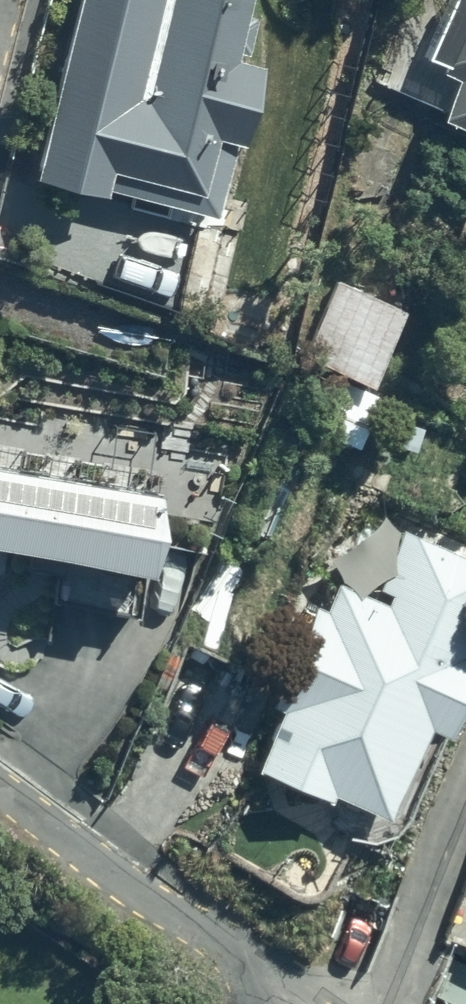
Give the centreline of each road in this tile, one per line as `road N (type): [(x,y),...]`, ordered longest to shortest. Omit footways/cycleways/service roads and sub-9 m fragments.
road 1 (residential): [(292,1003),(0,779)]
road 2 (residential): [(350,1003),(397,982),(465,782)]

